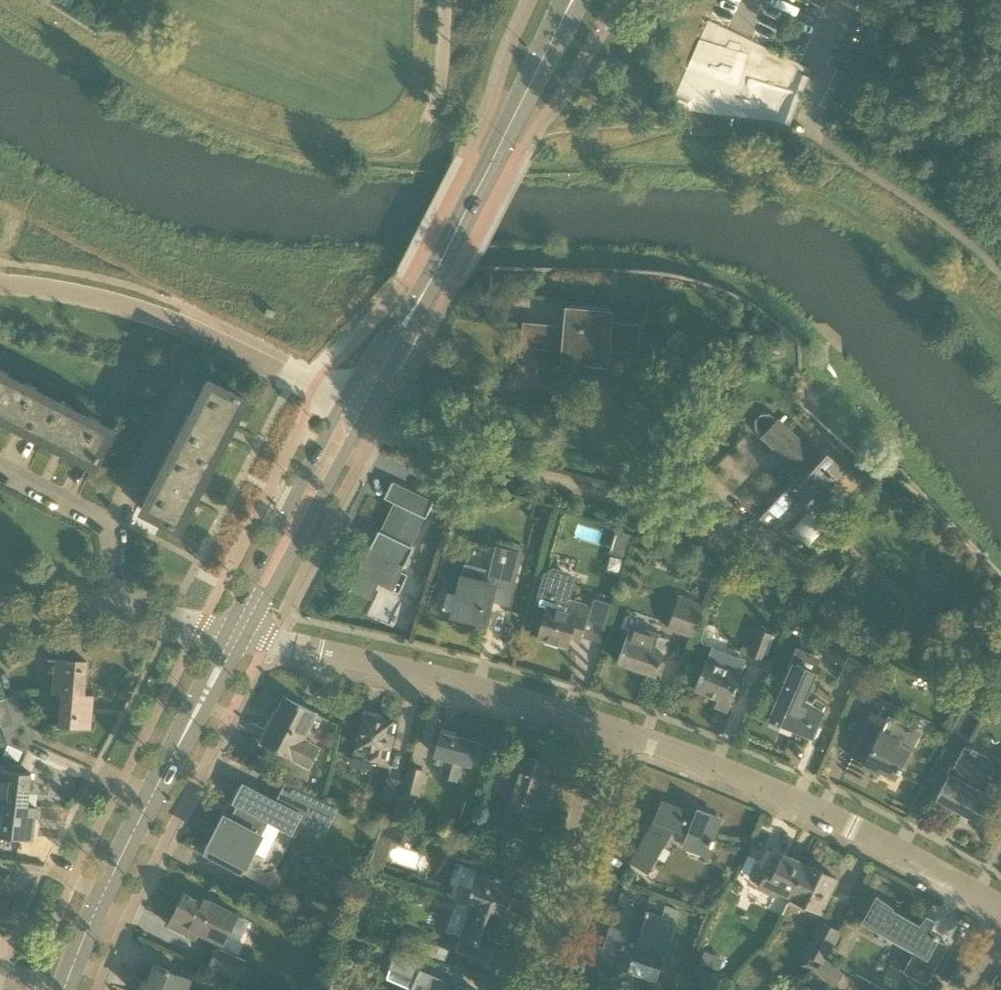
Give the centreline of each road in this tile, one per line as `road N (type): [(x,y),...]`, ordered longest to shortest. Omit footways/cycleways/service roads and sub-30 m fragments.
road 1 (secondary): [(355,408),(438,271),(574,0)]
road 2 (residential): [(624,734),(784,795),(1000,907)]
road 3 (residential): [(238,633),(451,682),(624,734)]
road 4 (secondary): [(64,989),(130,838),(238,633)]
road 5 (residential): [(531,989),(624,734)]
road 6 (secondary): [(238,633),(355,408)]
road 7 (residential): [(0,629),(114,614),(238,633)]
road 8 (residential): [(0,283),(60,288),(188,318)]
road 9 (residential): [(355,408),(188,318)]
road 10 (residential): [(425,128),(444,88),(447,0)]

